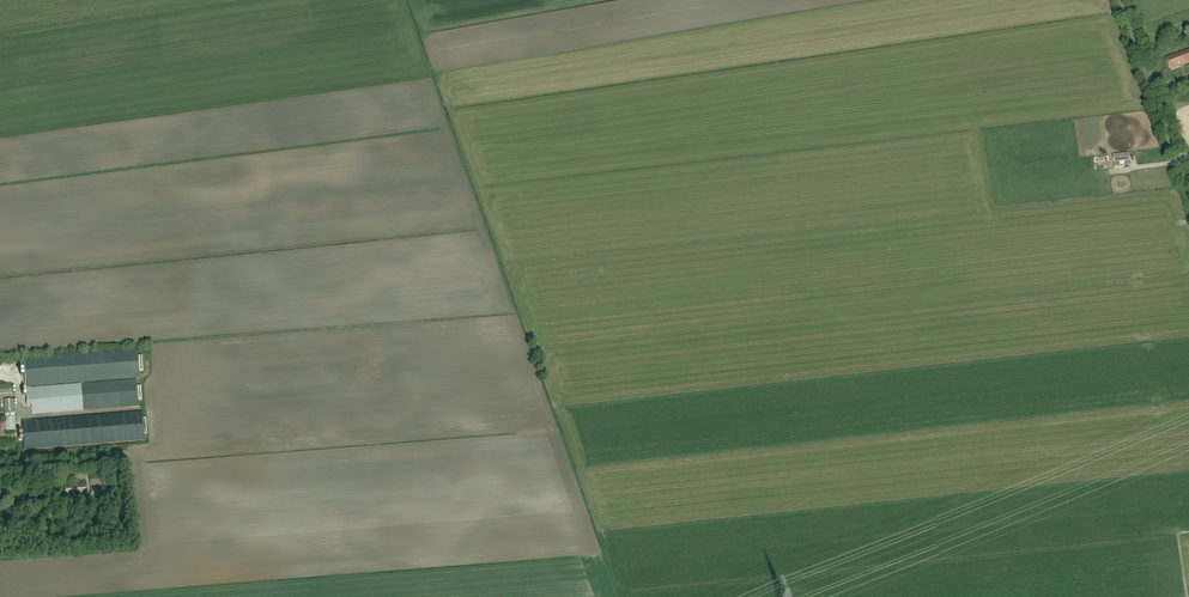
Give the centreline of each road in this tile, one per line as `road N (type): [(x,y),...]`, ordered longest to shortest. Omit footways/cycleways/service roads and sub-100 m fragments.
road 1 (unclassified): [(1188,190),(1121,0)]

